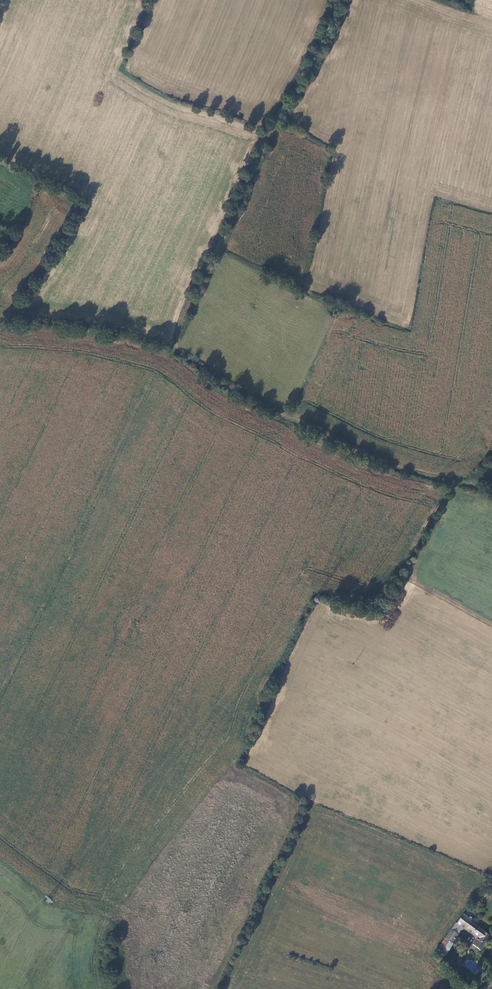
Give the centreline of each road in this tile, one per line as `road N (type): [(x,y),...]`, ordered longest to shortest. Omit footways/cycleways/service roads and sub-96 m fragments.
road 1 (track): [(331,0),(170,350)]
road 2 (track): [(170,350),(342,445),(491,492)]
road 3 (track): [(170,350),(111,330),(0,314)]

